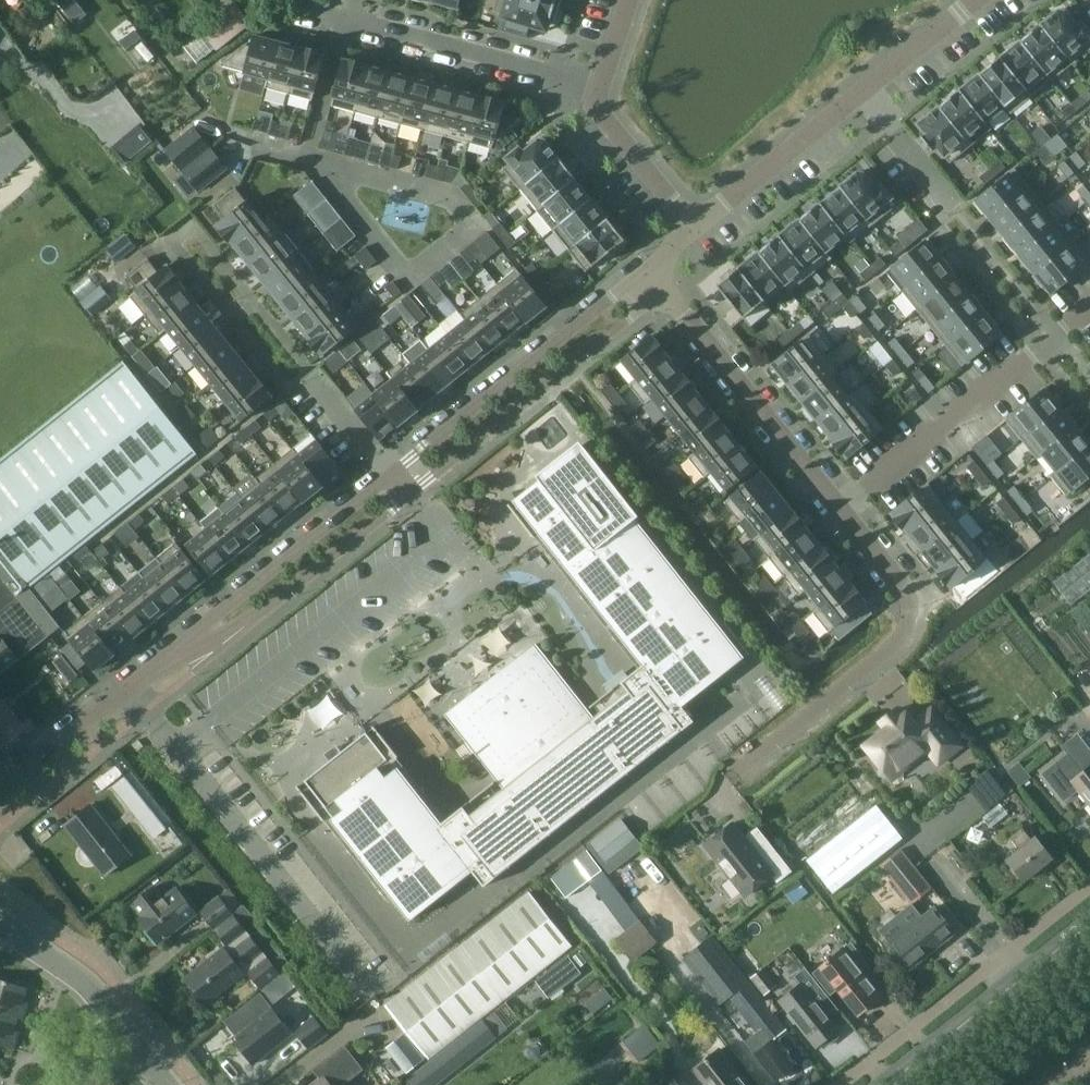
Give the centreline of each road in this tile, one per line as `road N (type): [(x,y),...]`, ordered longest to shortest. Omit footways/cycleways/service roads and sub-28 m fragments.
road 1 (residential): [(403,484),(0,794)]
road 2 (residential): [(836,509),(906,598),(906,621),(894,646),(741,768)]
road 3 (residential): [(650,282),(403,484)]
road 4 (residential): [(650,282),(836,509)]
road 5 (residential): [(602,89),(348,17)]
road 6 (residential): [(311,157),(451,198),(474,224),(408,275)]
road 7 (residential): [(836,509),(1041,349)]
road 8 (tertiary): [(887,1084),(1089,925)]
road 9 (residential): [(309,370),(289,387),(168,237),(186,223),(195,233)]
road 10 (residential): [(857,93),(691,225)]
road 11 (residential): [(143,1054),(75,974),(0,925)]
road 12 (residential): [(1041,349),(939,224),(959,208)]
road 13 (residential): [(195,233),(309,370)]
road 14 (residential): [(602,89),(603,116),(691,225)]
road 15 (residential): [(959,208),(1060,333)]
road 16 (residential): [(857,93),(959,208)]
road 17 (residential): [(408,275),(311,157)]
road 18 (residential): [(975,0),(857,93)]
road 19 (residential): [(309,370),(403,484)]
road 20 (residential): [(348,17),(311,157)]

